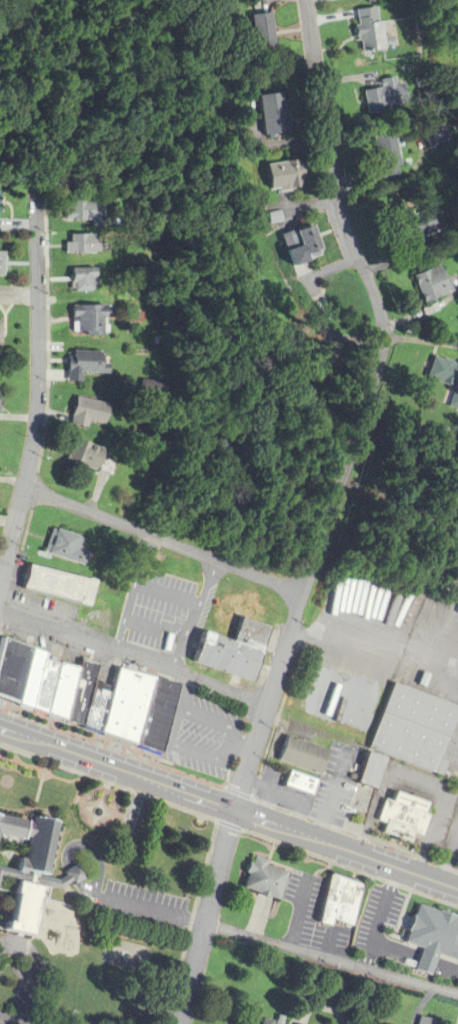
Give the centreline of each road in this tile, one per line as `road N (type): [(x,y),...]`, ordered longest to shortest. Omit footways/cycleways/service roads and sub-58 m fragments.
road 1 (residential): [(232,812),(341,484),(379,330),(332,215),(299,0)]
road 2 (primary): [(0,729),(457,890)]
road 3 (residential): [(0,589),(25,491),(34,404),(32,169)]
road 4 (residential): [(25,491),(299,594)]
road 5 (residential): [(265,708),(0,614)]
road 6 (residential): [(457,996),(205,925)]
road 7 (residential): [(180,1023),(232,812)]

